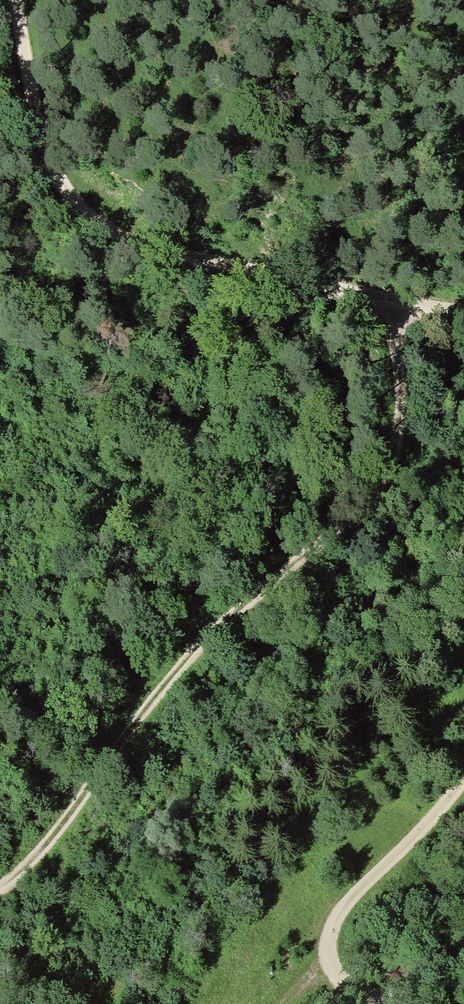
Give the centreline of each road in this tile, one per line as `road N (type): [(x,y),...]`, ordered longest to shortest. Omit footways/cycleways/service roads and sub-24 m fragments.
road 1 (track): [(0,888),(169,680),(387,476),(402,421),(391,302)]
road 2 (track): [(463,305),(391,302),(200,251),(126,227),(88,202),(29,112),(23,0)]
road 3 (track): [(463,955),(405,984),(362,983),(329,961),(334,916),(463,794)]

